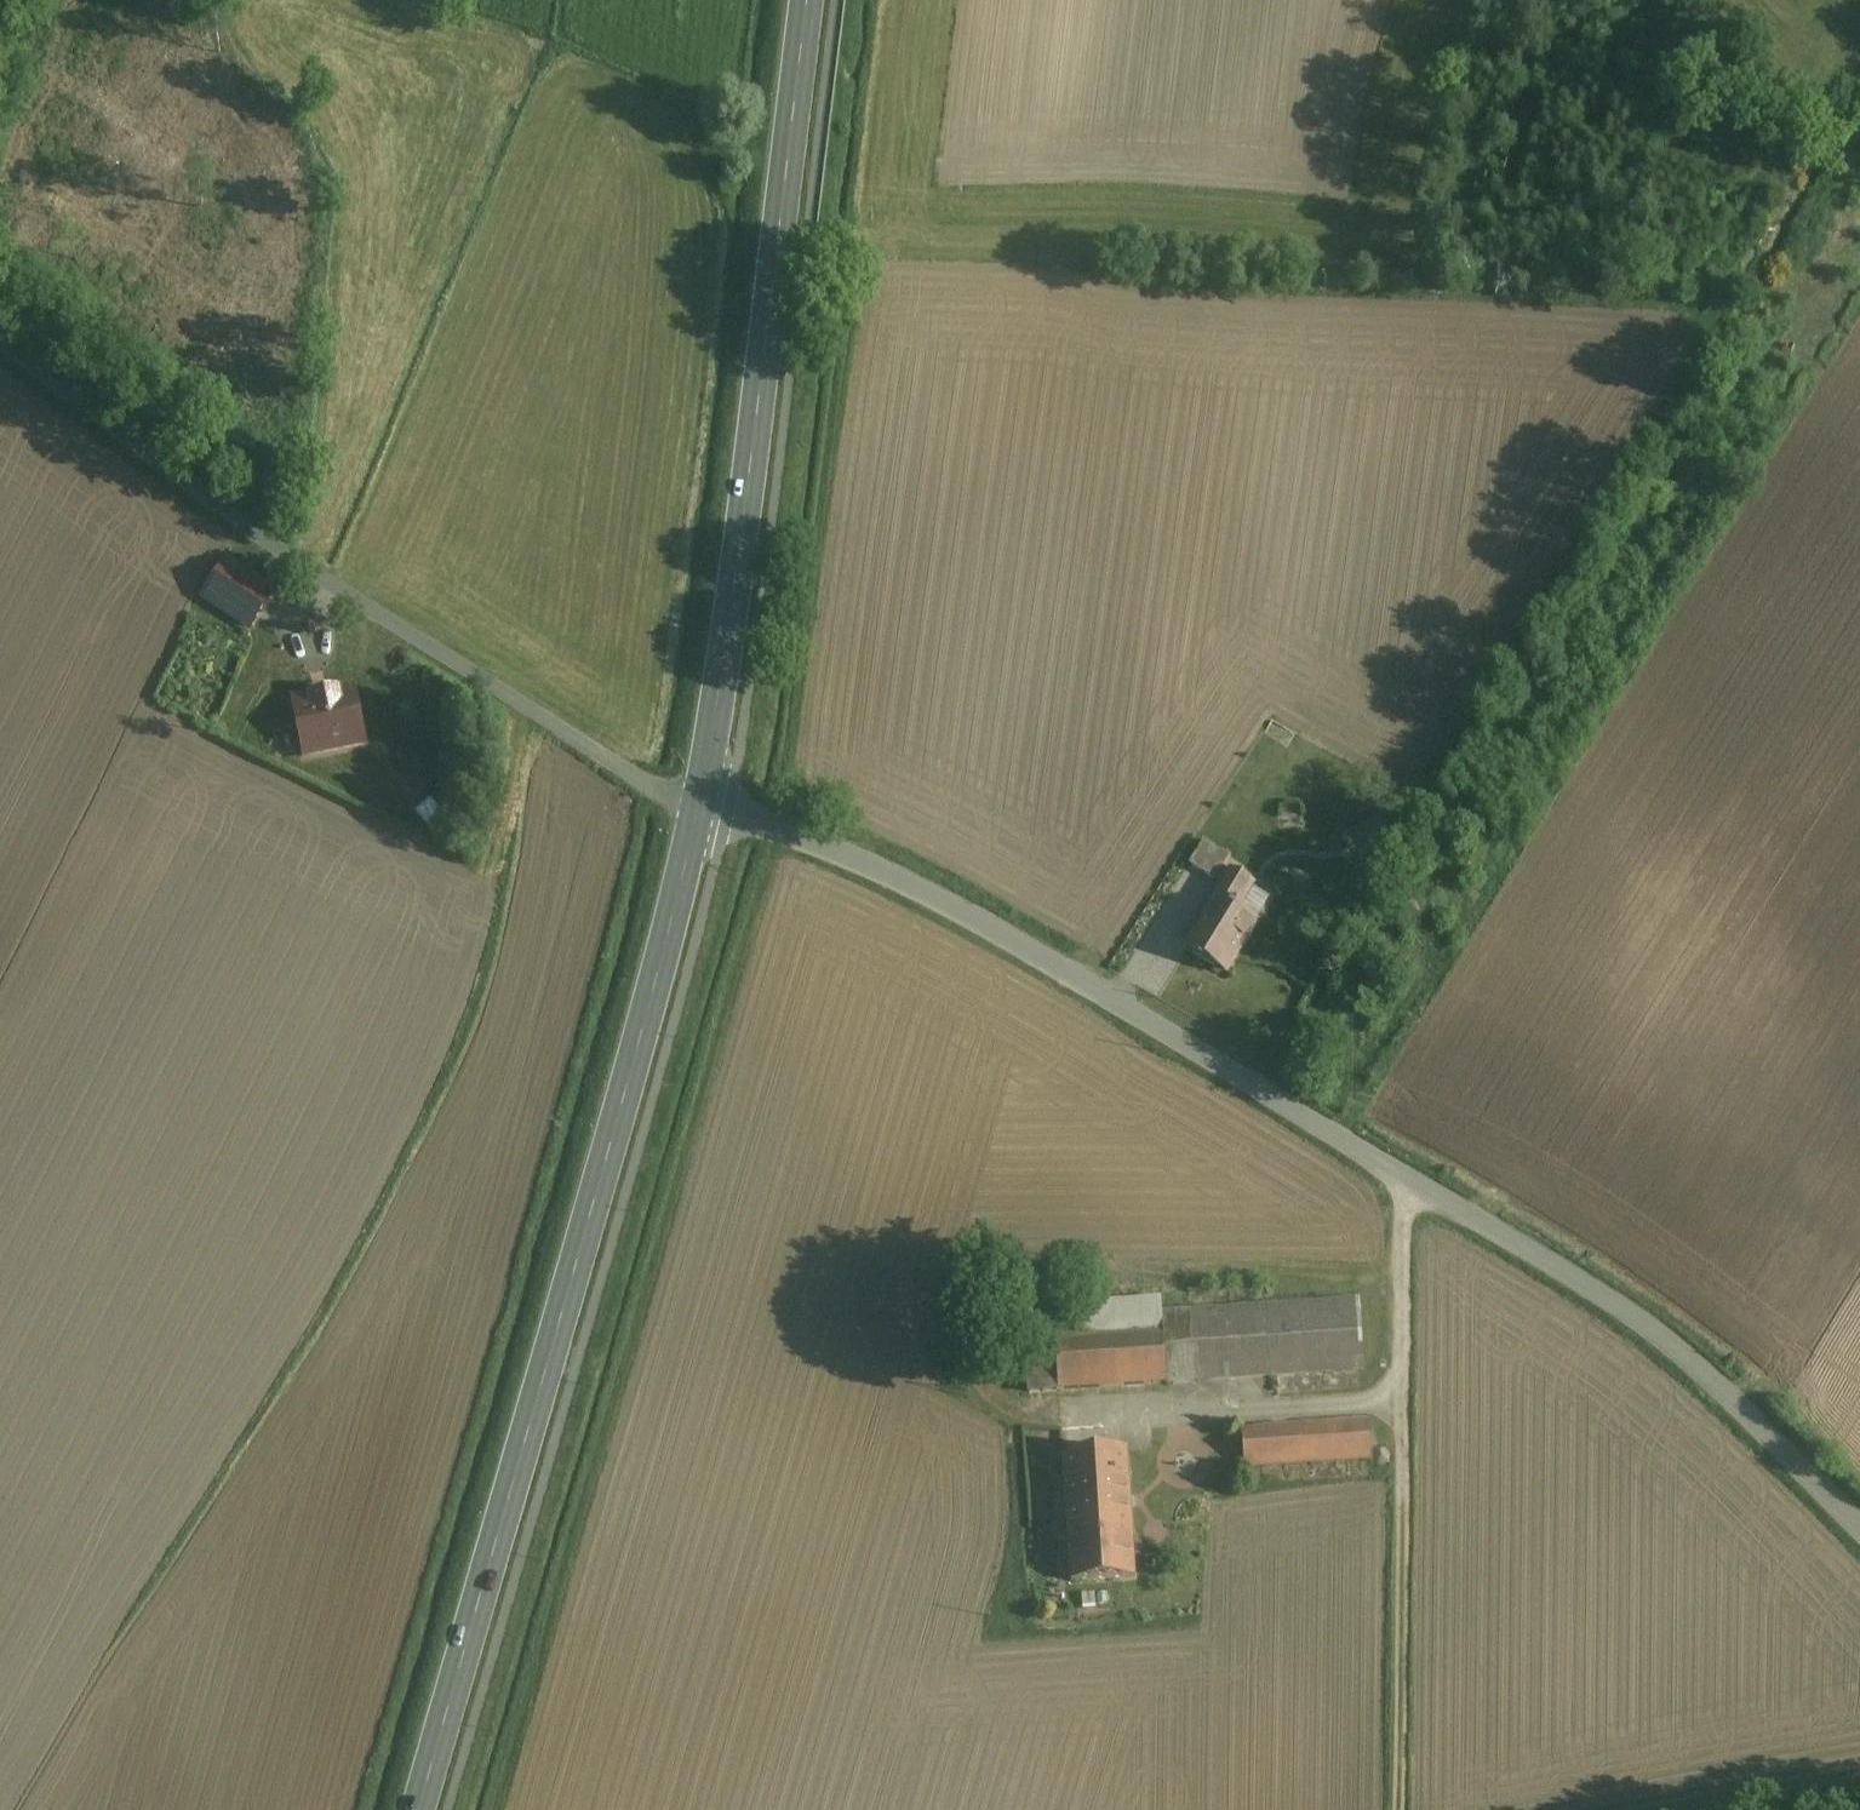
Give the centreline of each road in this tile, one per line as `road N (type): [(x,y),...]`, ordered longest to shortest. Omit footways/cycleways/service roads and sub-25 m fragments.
road 1 (unclassified): [(708,812),(764,823),(986,924),(1594,1289),(1692,1362),(1859,1532)]
road 2 (primary): [(708,812),(418,1809)]
road 3 (unclassified): [(0,354),(286,563),(646,785),(708,812)]
road 4 (primary): [(808,0),(708,812)]
road 5 (track): [(1403,1405),(1404,1595),(1392,1809)]

